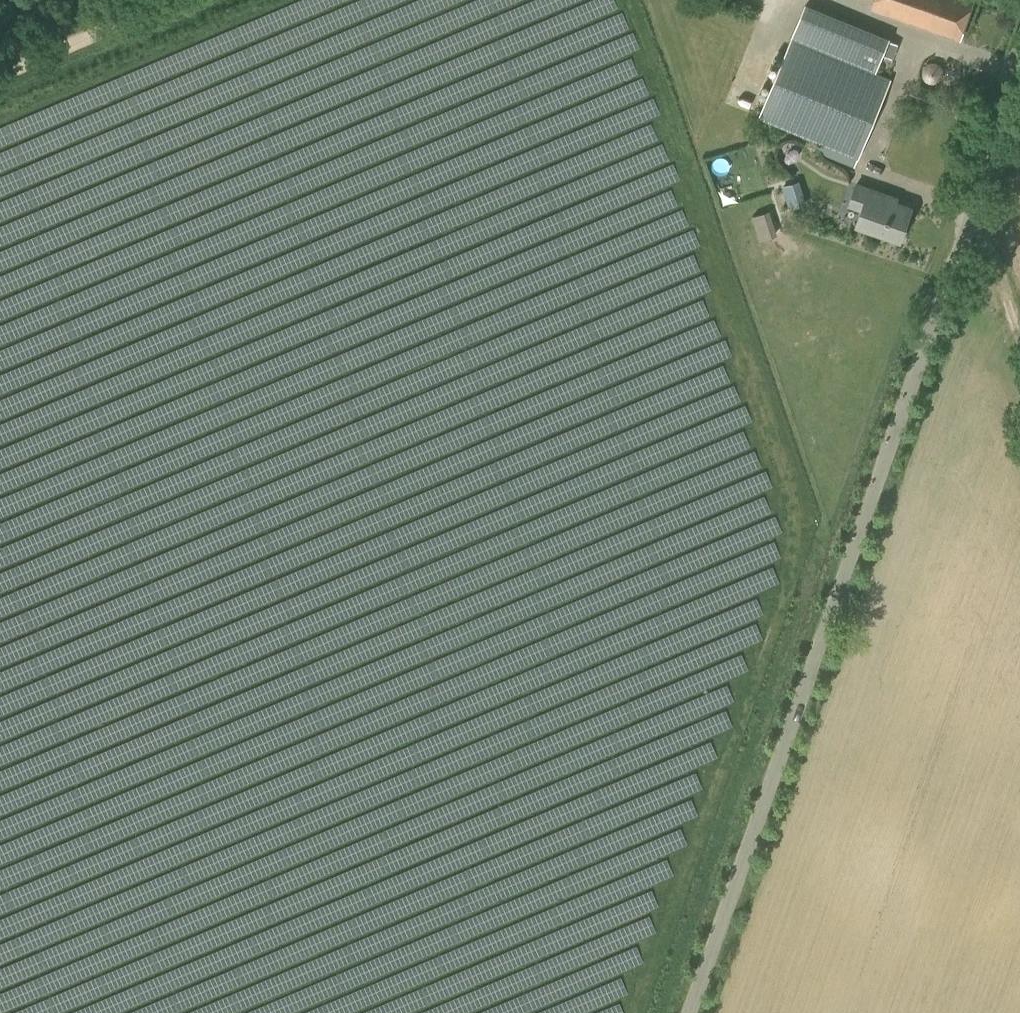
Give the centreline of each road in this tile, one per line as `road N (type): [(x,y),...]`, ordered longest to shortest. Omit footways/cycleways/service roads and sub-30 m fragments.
road 1 (unclassified): [(691,1012),(1019,80)]
road 2 (track): [(0,73),(176,0)]
road 3 (track): [(1019,338),(972,214)]

